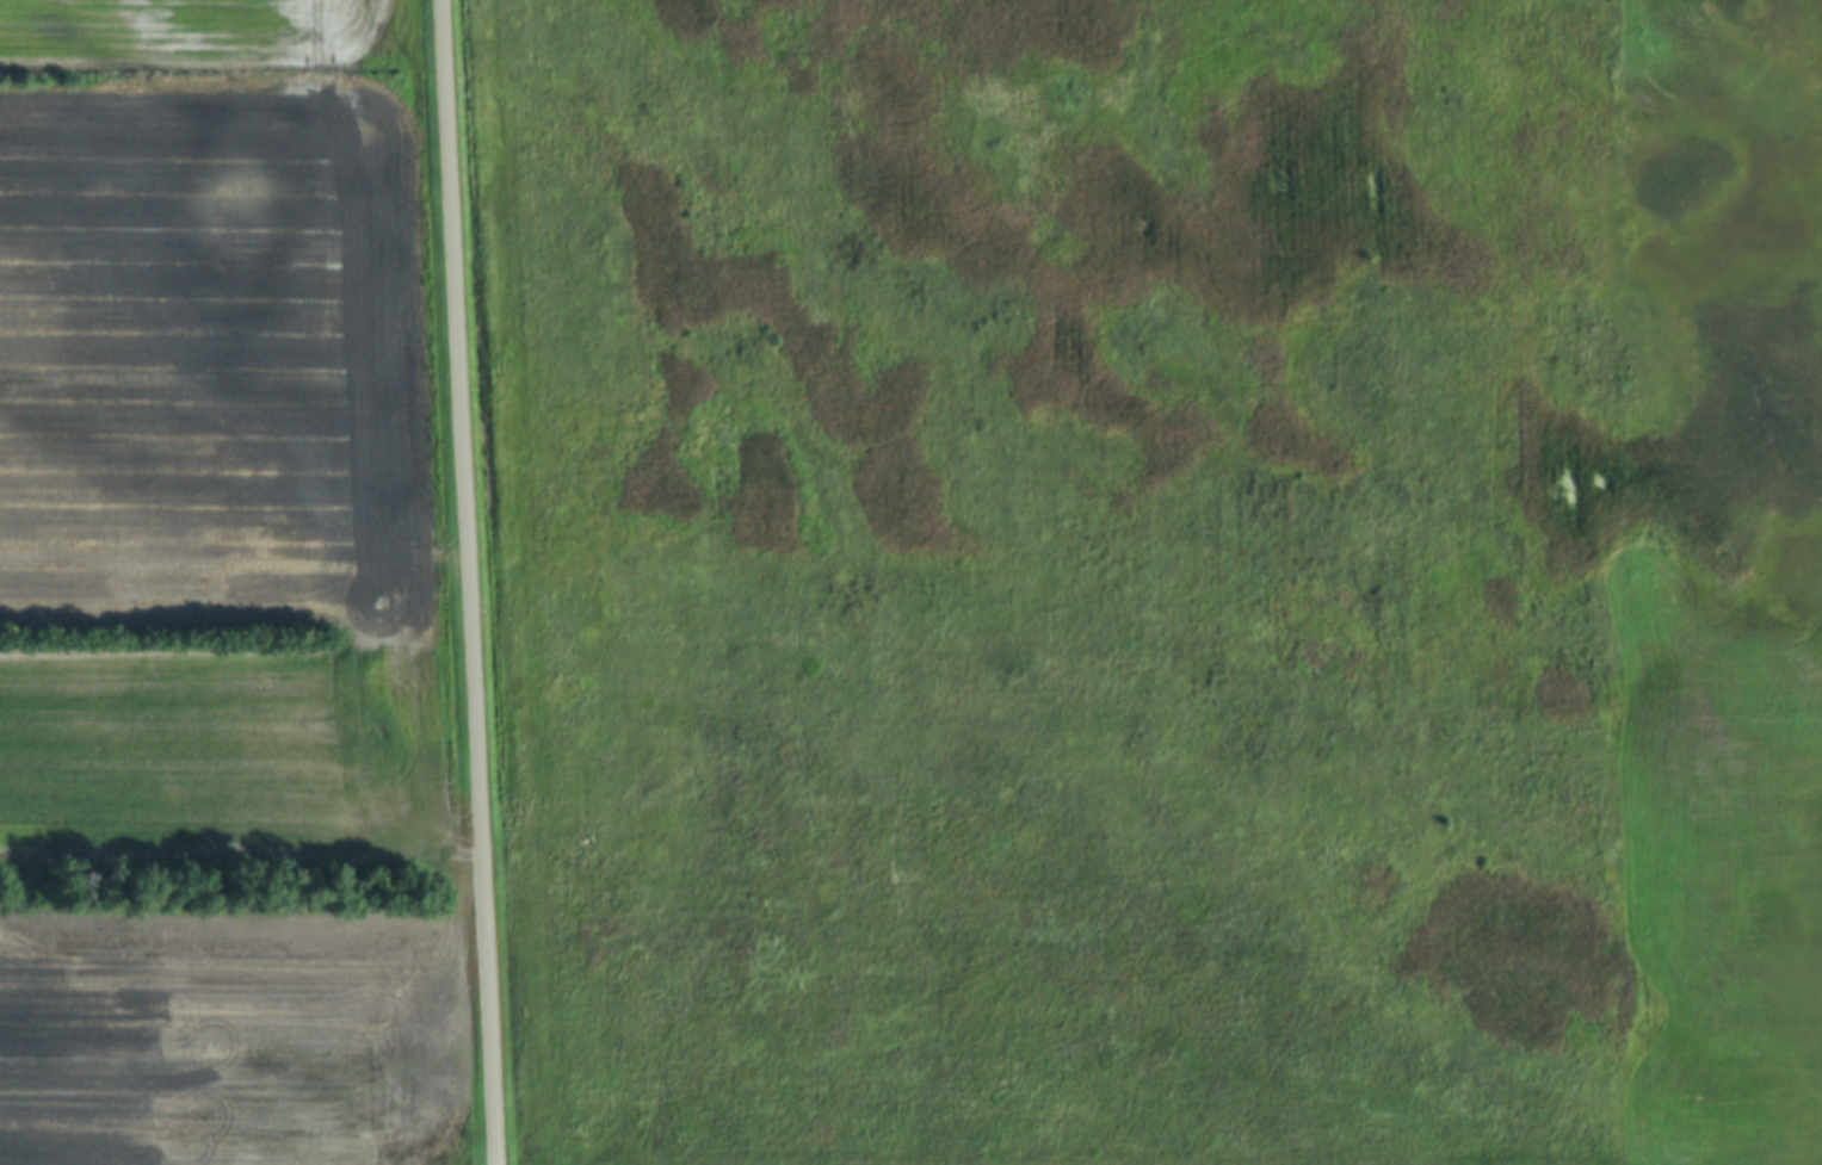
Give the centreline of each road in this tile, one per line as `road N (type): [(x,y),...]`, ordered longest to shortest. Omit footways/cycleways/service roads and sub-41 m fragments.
road 1 (residential): [(502,1164),(447,0)]

